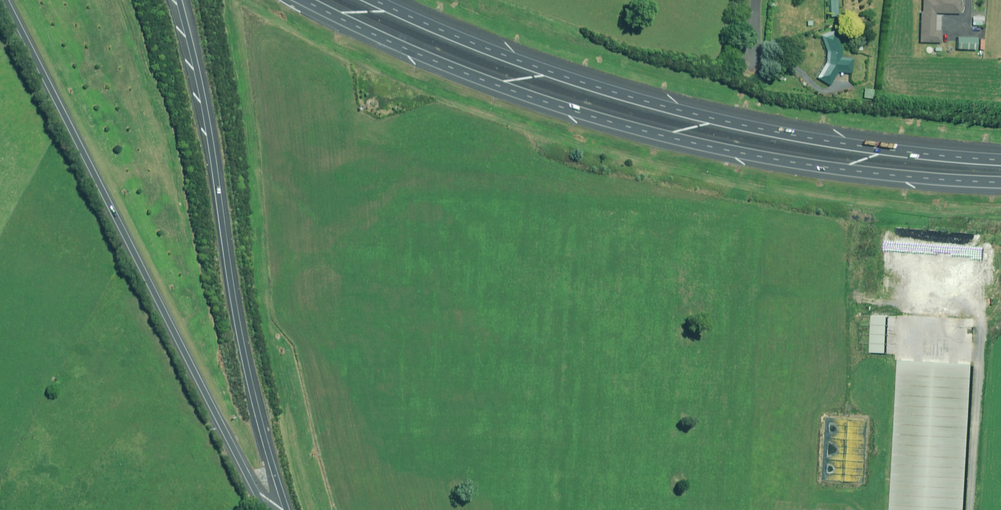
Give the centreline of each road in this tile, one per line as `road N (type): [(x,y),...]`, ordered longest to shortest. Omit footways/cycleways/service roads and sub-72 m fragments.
road 1 (motorway): [(1000,183),(810,166),(626,127),(437,63),(303,0)]
road 2 (motorway): [(373,0),(555,74),(690,113),(827,141),(1000,160)]
road 3 (motorway): [(262,509),(1,0)]
road 4 (motorway): [(174,0),(237,345),(285,509)]

